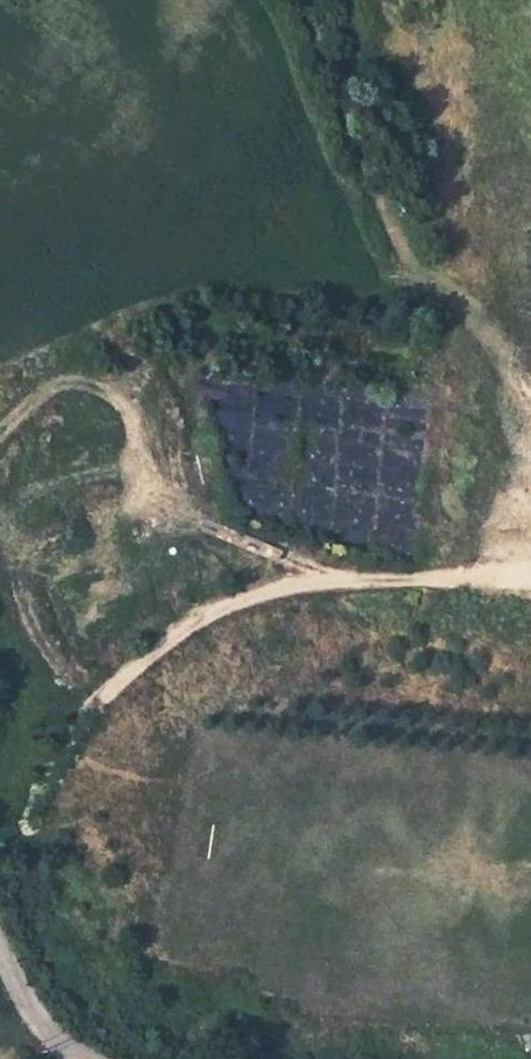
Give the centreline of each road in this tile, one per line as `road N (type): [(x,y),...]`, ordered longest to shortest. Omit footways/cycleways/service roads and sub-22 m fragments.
road 1 (unclassified): [(70,1058),(0,955)]

